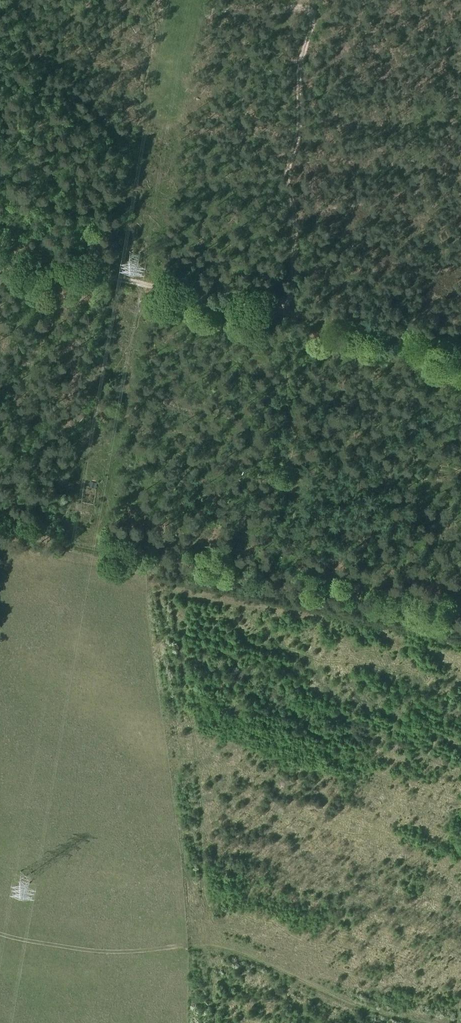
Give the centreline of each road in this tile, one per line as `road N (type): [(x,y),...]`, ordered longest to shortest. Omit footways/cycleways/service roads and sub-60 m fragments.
road 1 (track): [(207,8),(247,13),(290,4),(308,13),(289,389),(294,548)]
road 2 (track): [(460,350),(0,263)]
road 3 (track): [(0,935),(106,952),(182,946)]

